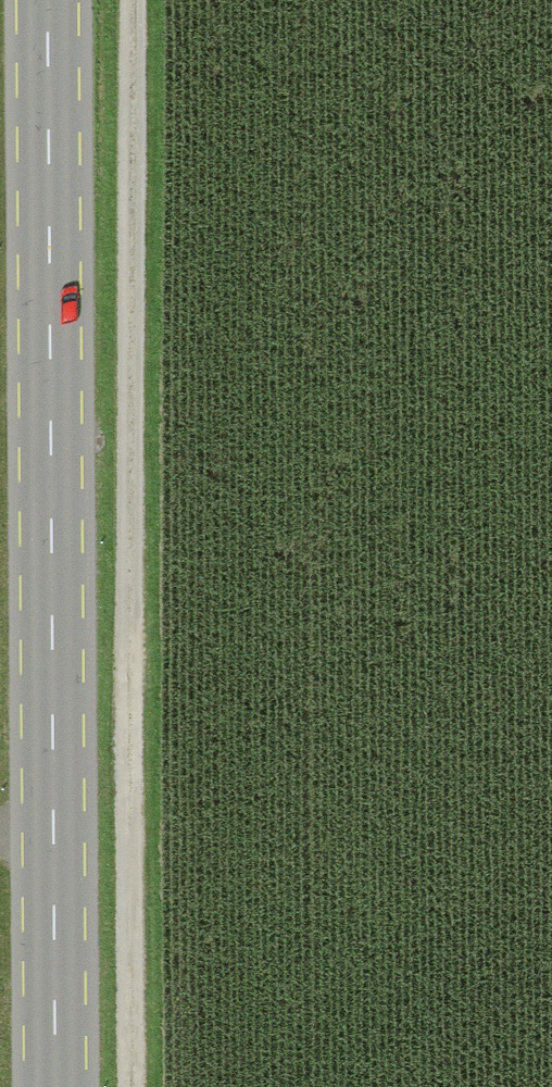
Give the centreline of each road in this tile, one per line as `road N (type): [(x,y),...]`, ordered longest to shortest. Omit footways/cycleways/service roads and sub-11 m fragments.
road 1 (secondary): [(56,1086),(50,0)]
road 2 (track): [(138,0),(133,1086)]

